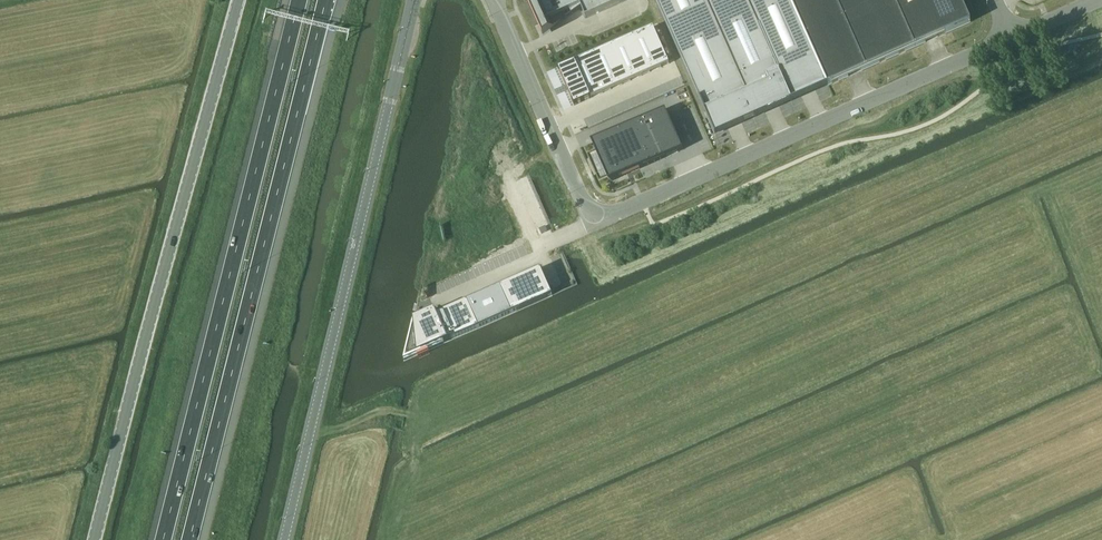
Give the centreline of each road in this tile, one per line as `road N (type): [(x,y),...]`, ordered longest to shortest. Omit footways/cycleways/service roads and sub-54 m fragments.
road 1 (unclassified): [(494,0),(593,224),(1012,38)]
road 2 (tertiary): [(237,0),(99,539)]
road 3 (motorway): [(189,539),(326,0)]
road 4 (motorway): [(299,0),(163,539)]
road 5 (tertiary): [(285,539),(414,0)]

